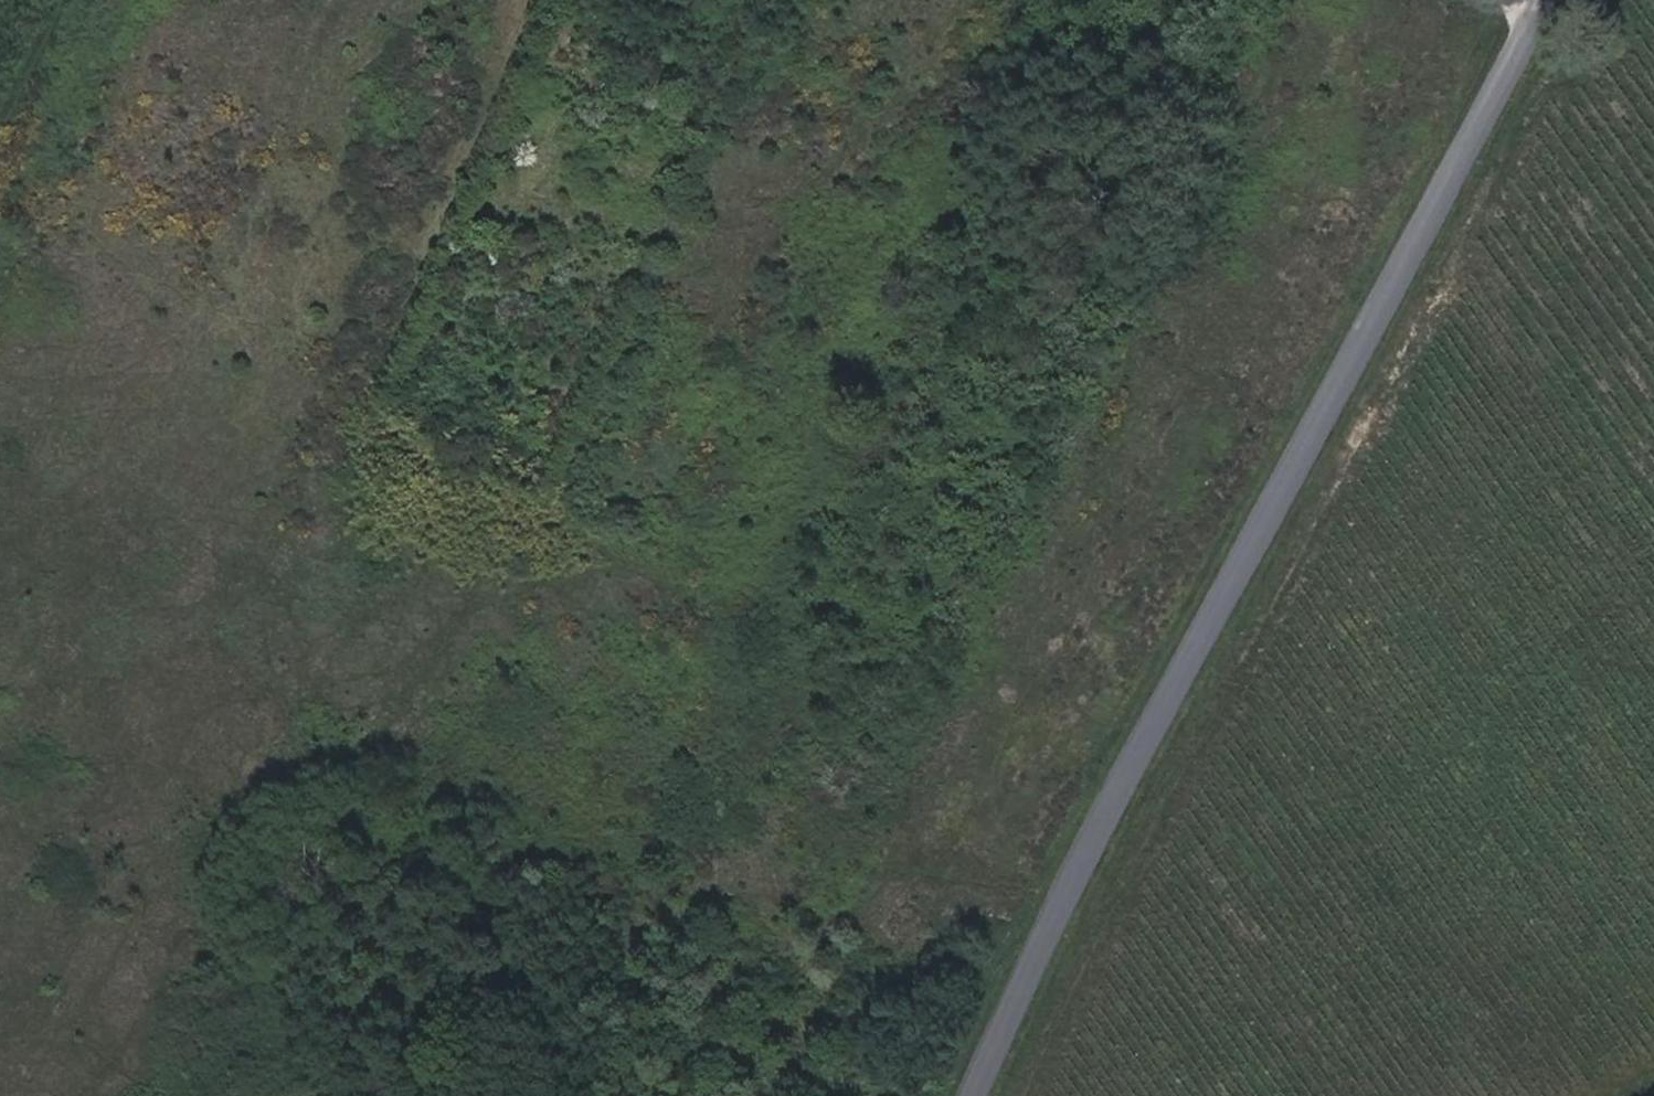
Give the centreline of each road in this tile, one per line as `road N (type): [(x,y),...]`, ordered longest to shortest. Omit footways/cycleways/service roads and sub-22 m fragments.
road 1 (tertiary): [(1544,0),(1114,795),(985,1095)]

